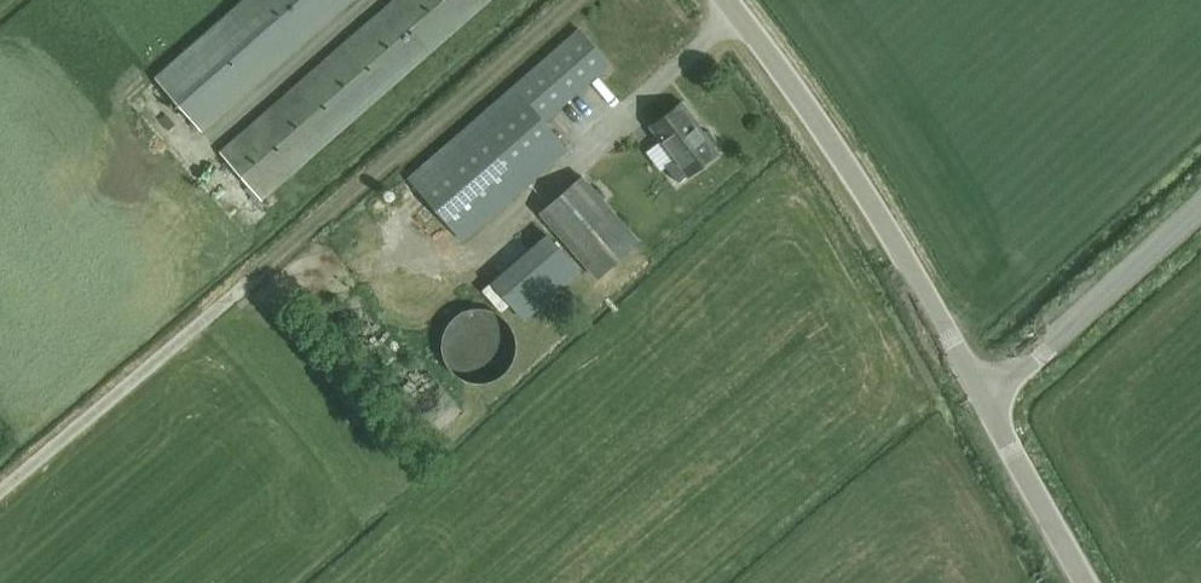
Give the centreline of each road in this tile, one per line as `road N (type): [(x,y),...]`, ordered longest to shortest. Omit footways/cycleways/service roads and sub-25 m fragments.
road 1 (track): [(581,0),(0,489)]
road 2 (tertiary): [(988,404),(788,87),(720,0)]
road 3 (tertiary): [(988,404),(1200,213)]
road 4 (tertiary): [(1087,582),(988,404)]

